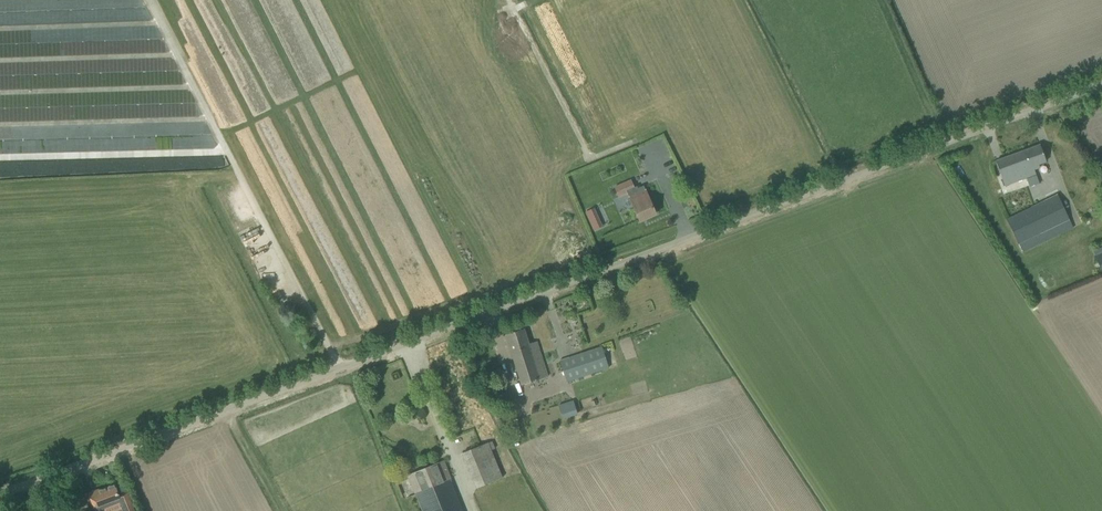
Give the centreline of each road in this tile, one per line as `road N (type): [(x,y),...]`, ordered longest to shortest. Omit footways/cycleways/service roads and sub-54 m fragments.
road 1 (unclassified): [(0,494),(1101,86)]
road 2 (track): [(150,0),(339,369)]
road 3 (track): [(505,0),(588,162)]

